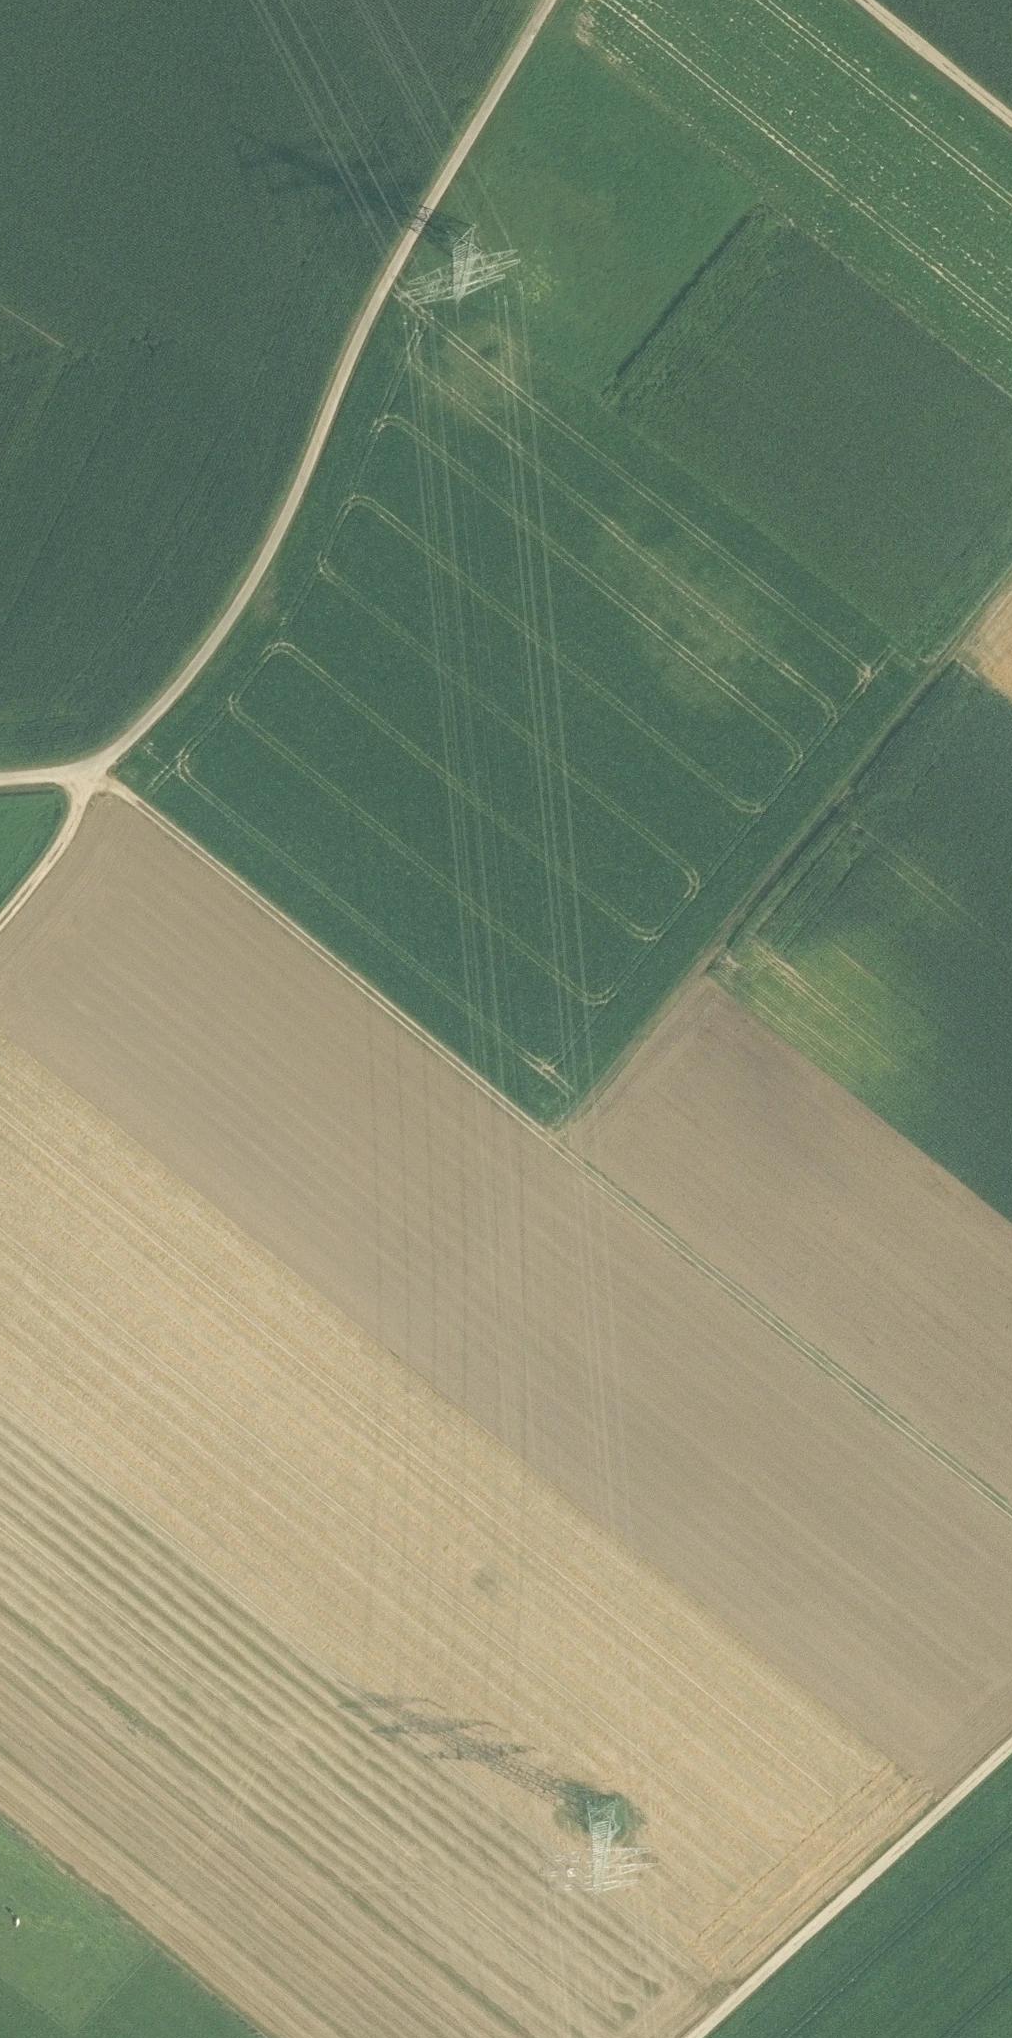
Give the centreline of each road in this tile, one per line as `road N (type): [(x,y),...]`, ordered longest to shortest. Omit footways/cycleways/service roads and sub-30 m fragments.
road 1 (track): [(86,768),(1011,1517)]
road 2 (track): [(548,0),(366,328),(286,529),(243,609),(195,670),(106,758),(67,775),(0,779)]
road 3 (track): [(691,2037),(1011,1745)]
road 4 (track): [(862,0),(1011,122)]
road 5 (track): [(86,768),(70,829),(0,924)]

